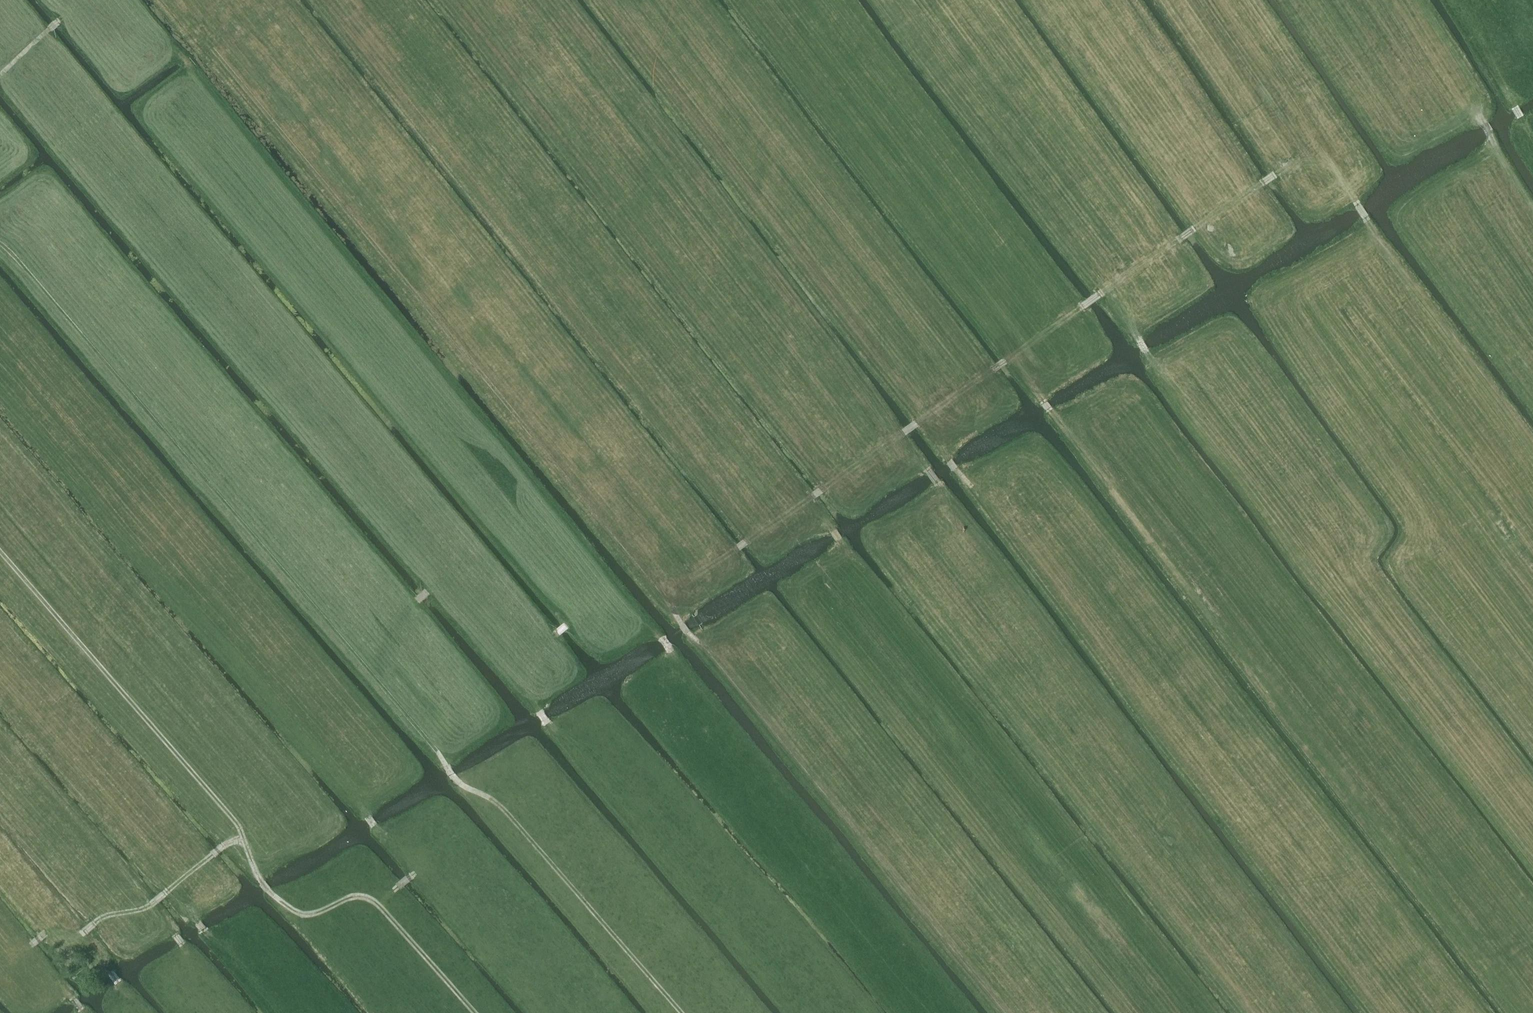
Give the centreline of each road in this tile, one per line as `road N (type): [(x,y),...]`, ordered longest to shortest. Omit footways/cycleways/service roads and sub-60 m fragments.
road 1 (track): [(1518,1012),(743,0)]
road 2 (track): [(1008,1012),(205,40)]
road 3 (track): [(682,1012),(512,818),(456,779),(0,242)]
road 4 (track): [(1379,1012),(924,419)]
road 5 (track): [(993,369),(1275,176),(1313,169),(1368,220)]
road 6 (track): [(244,839),(0,549)]
road 7 (track): [(475,1012),(375,901),(353,897),(303,915),(262,883),(244,839)]
road 8 (track): [(993,369),(736,551)]
road 9 (track): [(33,943),(54,930),(80,933),(103,917),(147,908),(223,847),(244,839)]

